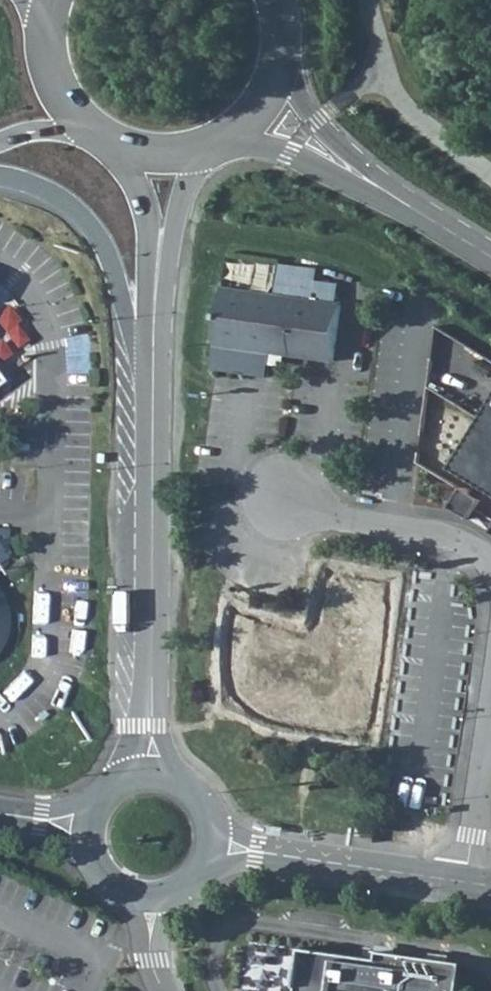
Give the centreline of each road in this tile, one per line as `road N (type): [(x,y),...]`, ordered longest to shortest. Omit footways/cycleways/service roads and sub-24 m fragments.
road 1 (tertiary): [(152,773),(155,392)]
road 2 (tertiary): [(0,179),(60,197),(89,222),(113,256),(136,356),(155,392)]
road 3 (tertiary): [(213,842),(490,885)]
road 4 (unclassified): [(490,249),(305,134),(274,104)]
road 5 (tertiary): [(155,392),(171,159)]
road 6 (secondary): [(171,159),(240,138),(274,104)]

